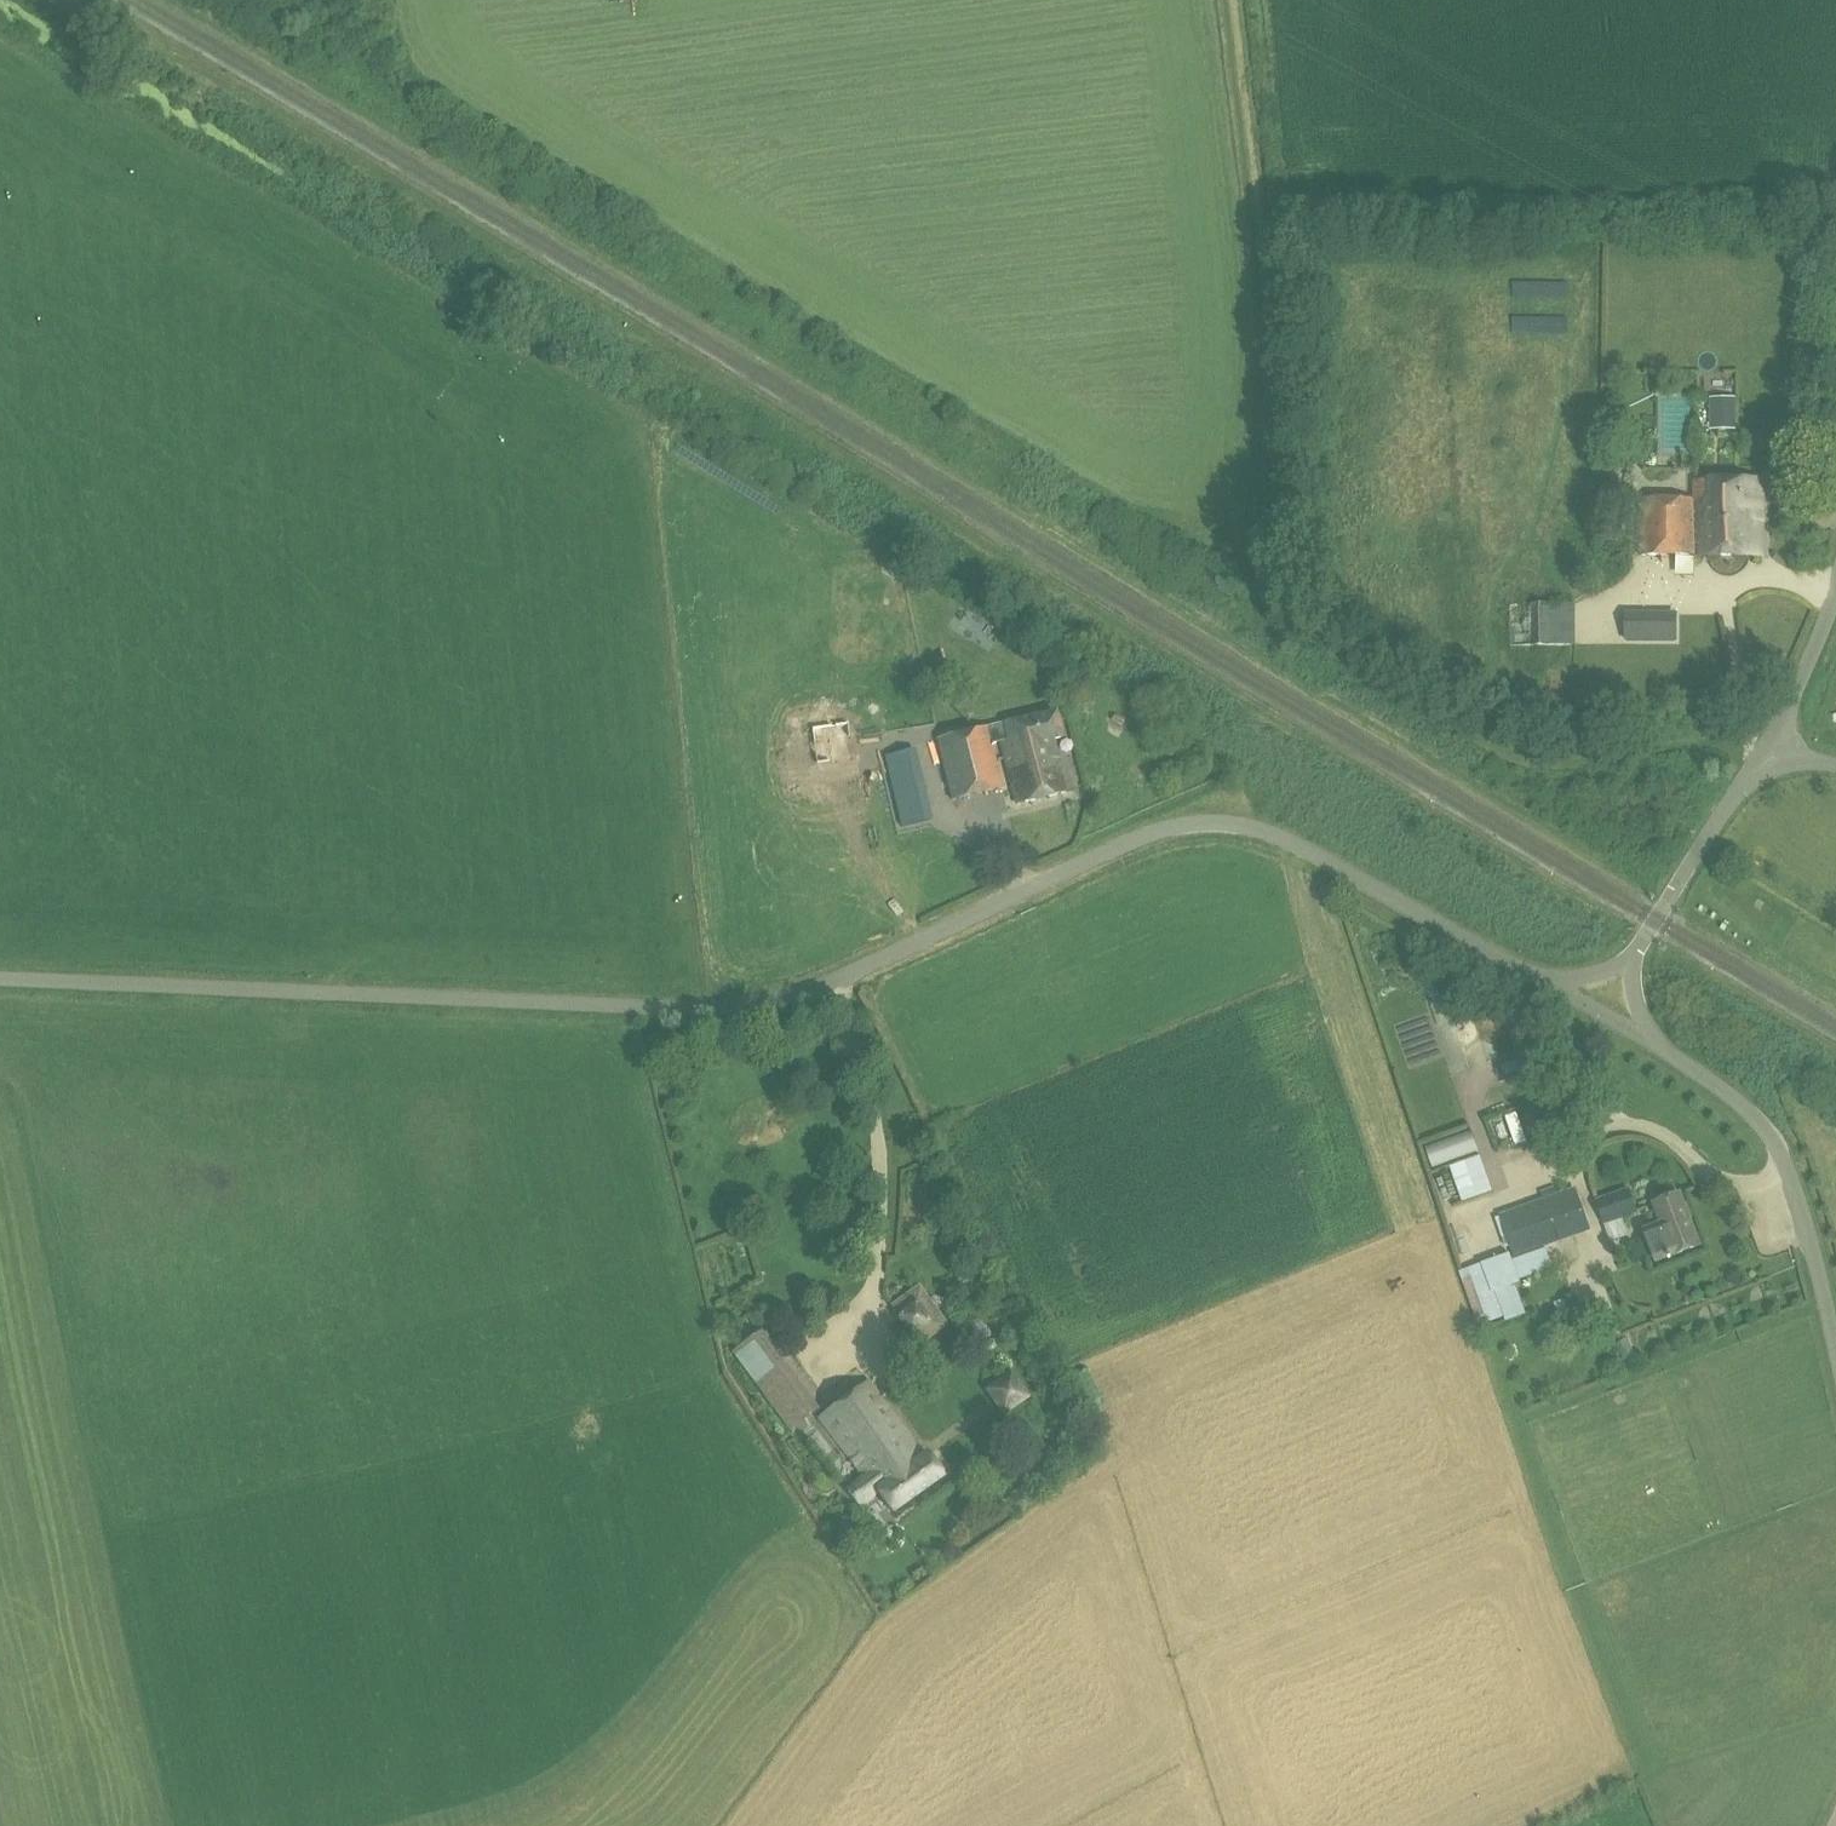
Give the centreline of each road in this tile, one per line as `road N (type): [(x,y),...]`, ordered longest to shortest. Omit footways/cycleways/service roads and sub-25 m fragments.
road 1 (unclassified): [(0,979),(695,1010),(751,1004),(837,978),(1148,834),(1201,823),(1267,833),(1536,980)]
road 2 (unclassified): [(1835,1370),(1781,1162),(1758,1125),(1718,1089),(1644,1037)]
road 3 (unclassified): [(1628,966),(1767,751)]
road 4 (unclassified): [(1767,751),(1835,582)]
road 5 (unclassified): [(1536,980),(1644,1037)]

